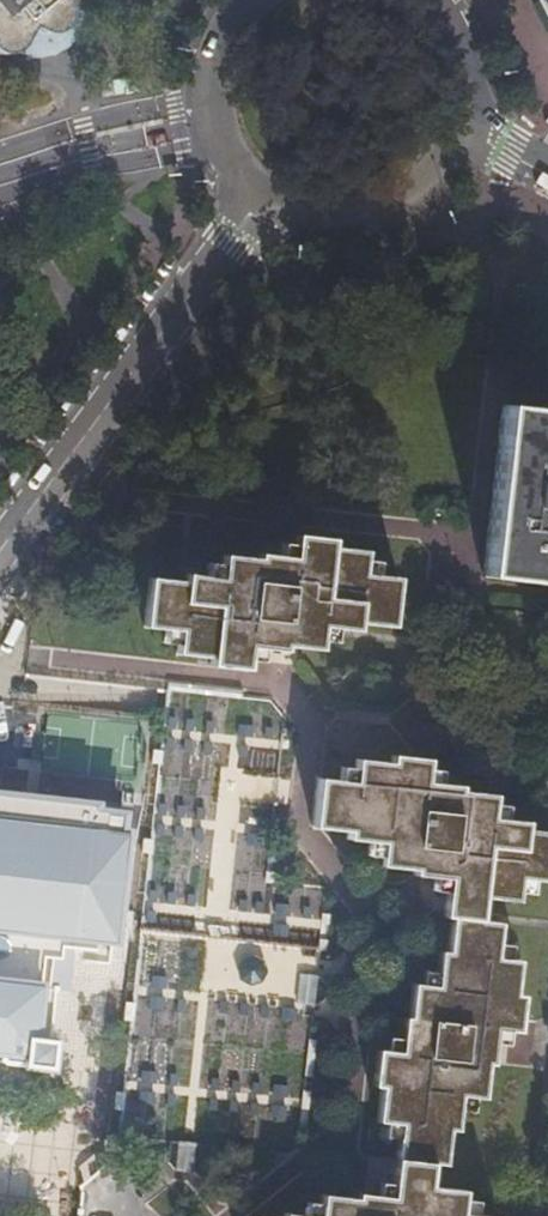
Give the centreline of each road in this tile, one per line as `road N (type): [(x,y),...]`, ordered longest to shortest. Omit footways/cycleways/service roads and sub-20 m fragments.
road 1 (tertiary): [(0,547),(255,199)]
road 2 (tertiary): [(255,199),(302,221),(356,227),(408,212),(450,177),(474,129)]
road 3 (tertiary): [(249,0),(225,33),(210,102),(229,163),(255,199)]
road 4 (tertiary): [(474,129),(472,49),(440,0)]

